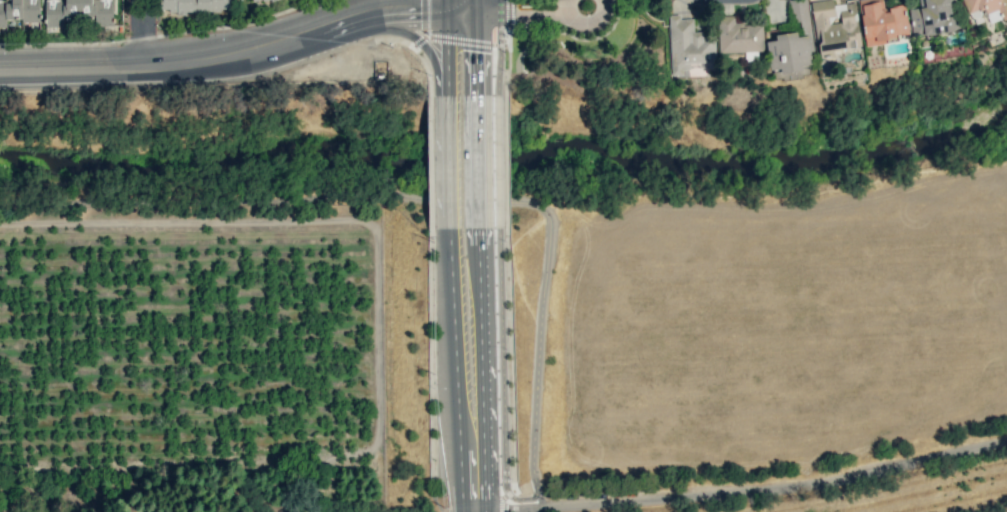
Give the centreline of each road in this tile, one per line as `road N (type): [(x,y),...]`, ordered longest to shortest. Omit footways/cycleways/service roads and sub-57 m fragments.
road 1 (secondary): [(475,511),(472,12)]
road 2 (secondary): [(0,68),(215,55),(379,15),(472,12)]
road 3 (residential): [(681,511),(1006,443)]
road 4 (residential): [(472,12),(588,11),(607,0)]

